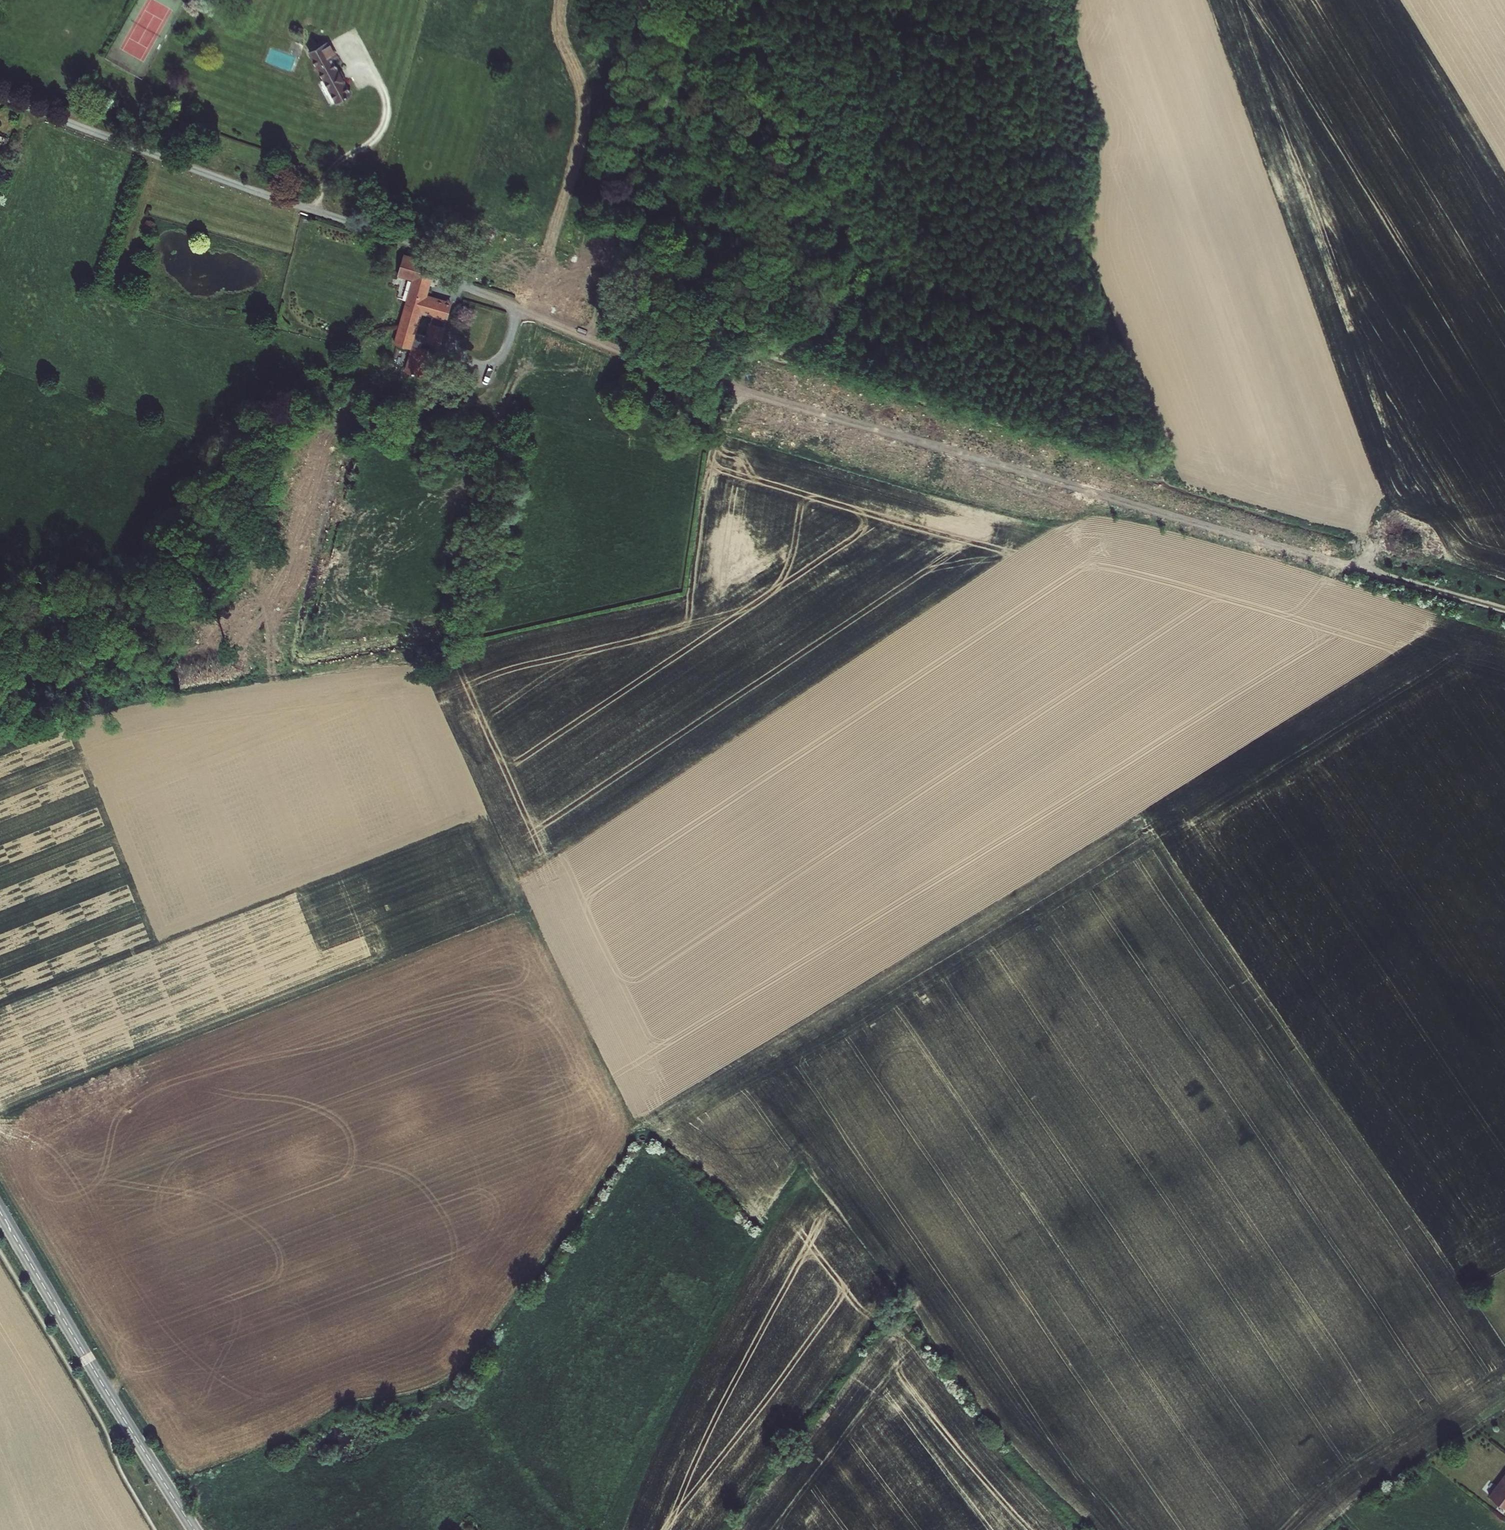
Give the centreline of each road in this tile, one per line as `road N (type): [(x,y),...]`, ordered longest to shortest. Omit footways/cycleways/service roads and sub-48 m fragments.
road 1 (track): [(1504,613),(728,394),(529,319),(424,253),(144,165),(0,92)]
road 2 (secondary): [(0,1211),(194,1529)]

